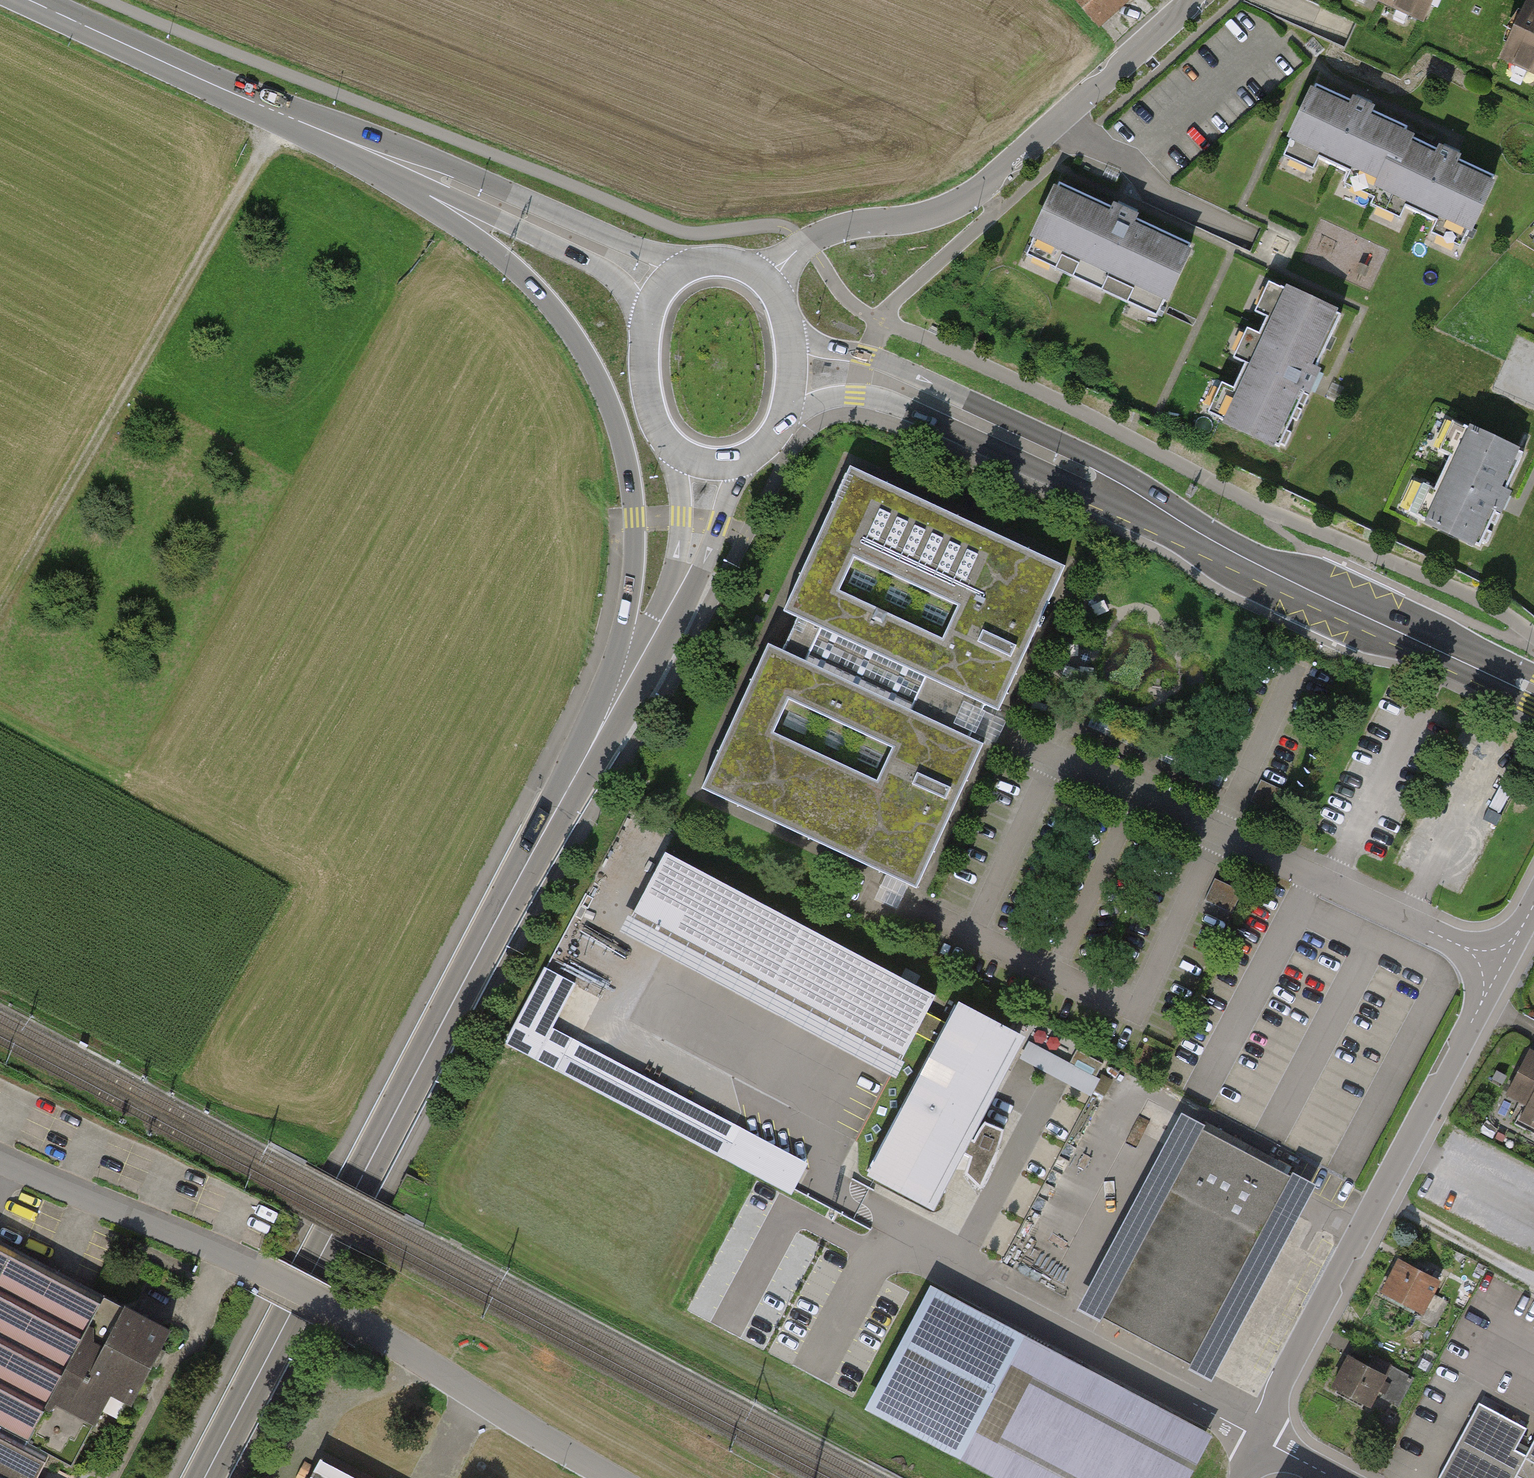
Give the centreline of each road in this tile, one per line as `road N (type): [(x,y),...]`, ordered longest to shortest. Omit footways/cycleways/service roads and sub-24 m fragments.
road 1 (primary): [(587,754),(211,1477)]
road 2 (primary): [(279,113),(492,251),(582,348),(611,406),(630,464),(635,519),(629,610),(587,754)]
road 3 (residential): [(0,1157),(253,1272),(625,1477)]
road 4 (residential): [(1533,903),(1491,962),(1484,999),(1286,1367),(1261,1439)]
road 5 (track): [(279,113),(0,610)]
road 6 (residential): [(1194,0),(972,198),(914,219),(835,229),(805,243),(766,280)]
road 7 (secondary): [(1246,558),(1113,467),(866,355),(792,334)]
road 8 (secondary): [(785,418),(843,397),(880,400),(1246,558)]
road 9 (residential): [(899,1220),(952,1276),(1261,1439)]
road 10 (primary): [(279,113),(607,255),(661,287)]
road 11 (primary): [(31,0),(279,113)]
road 12 (primary): [(633,677),(672,628),(748,461)]
road 13 (primary): [(667,447),(681,518),(676,561),(633,677)]
road 14 (secondary): [(1344,606),(1533,690)]
road 15 (primary): [(661,287),(642,353),(651,417),(667,447)]

